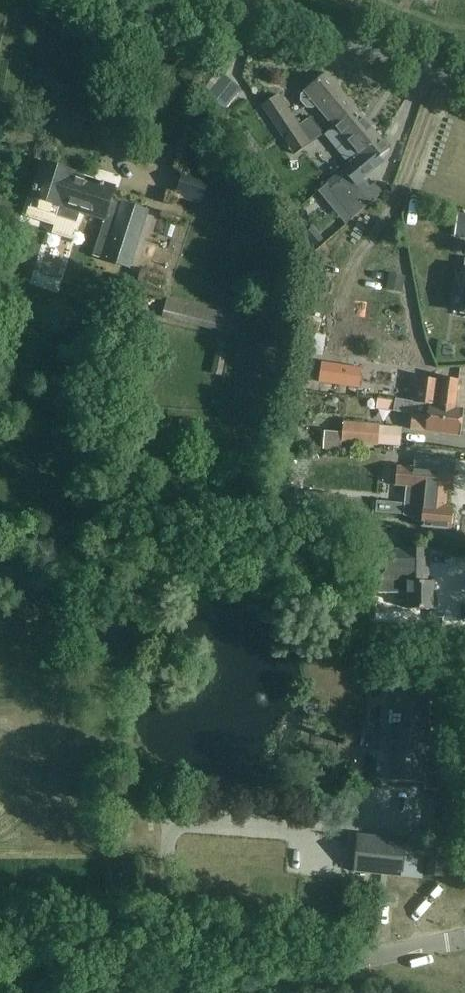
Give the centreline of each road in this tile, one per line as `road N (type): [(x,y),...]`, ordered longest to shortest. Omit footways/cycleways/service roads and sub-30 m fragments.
road 1 (unclassified): [(167,992),(464,941)]
road 2 (unclassified): [(464,81),(224,0)]

